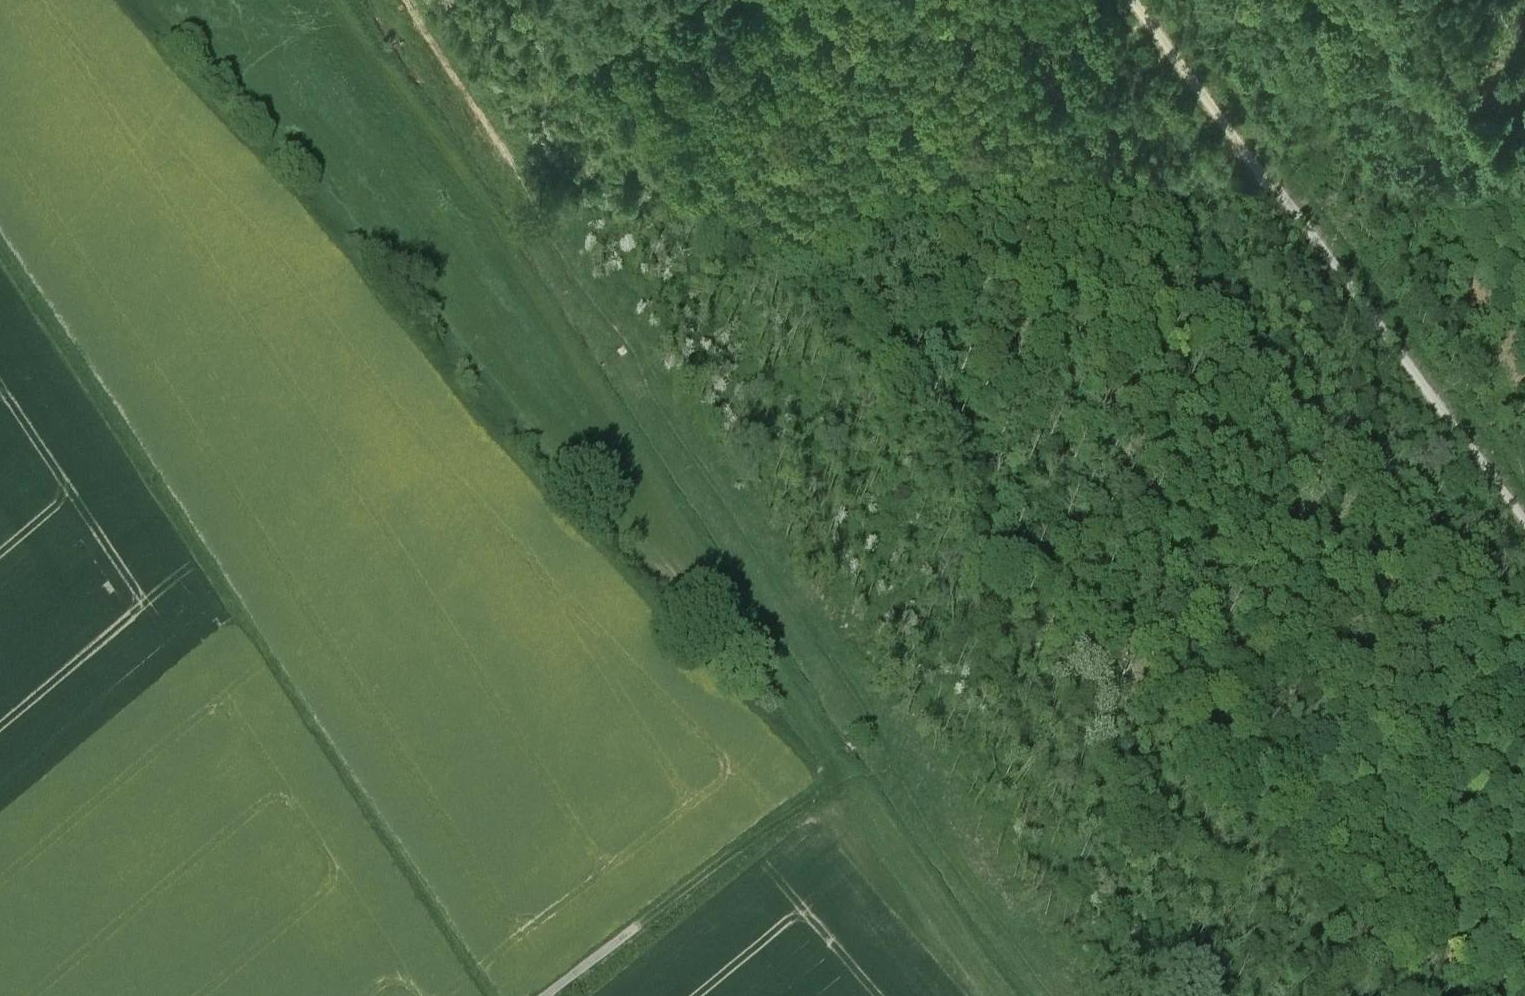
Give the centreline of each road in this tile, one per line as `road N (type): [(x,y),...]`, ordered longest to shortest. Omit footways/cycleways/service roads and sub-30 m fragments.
road 1 (track): [(1100,995),(880,728),(416,0)]
road 2 (track): [(0,244),(475,995)]
road 3 (track): [(1134,0),(1524,537)]
road 4 (track): [(546,995),(850,772)]

